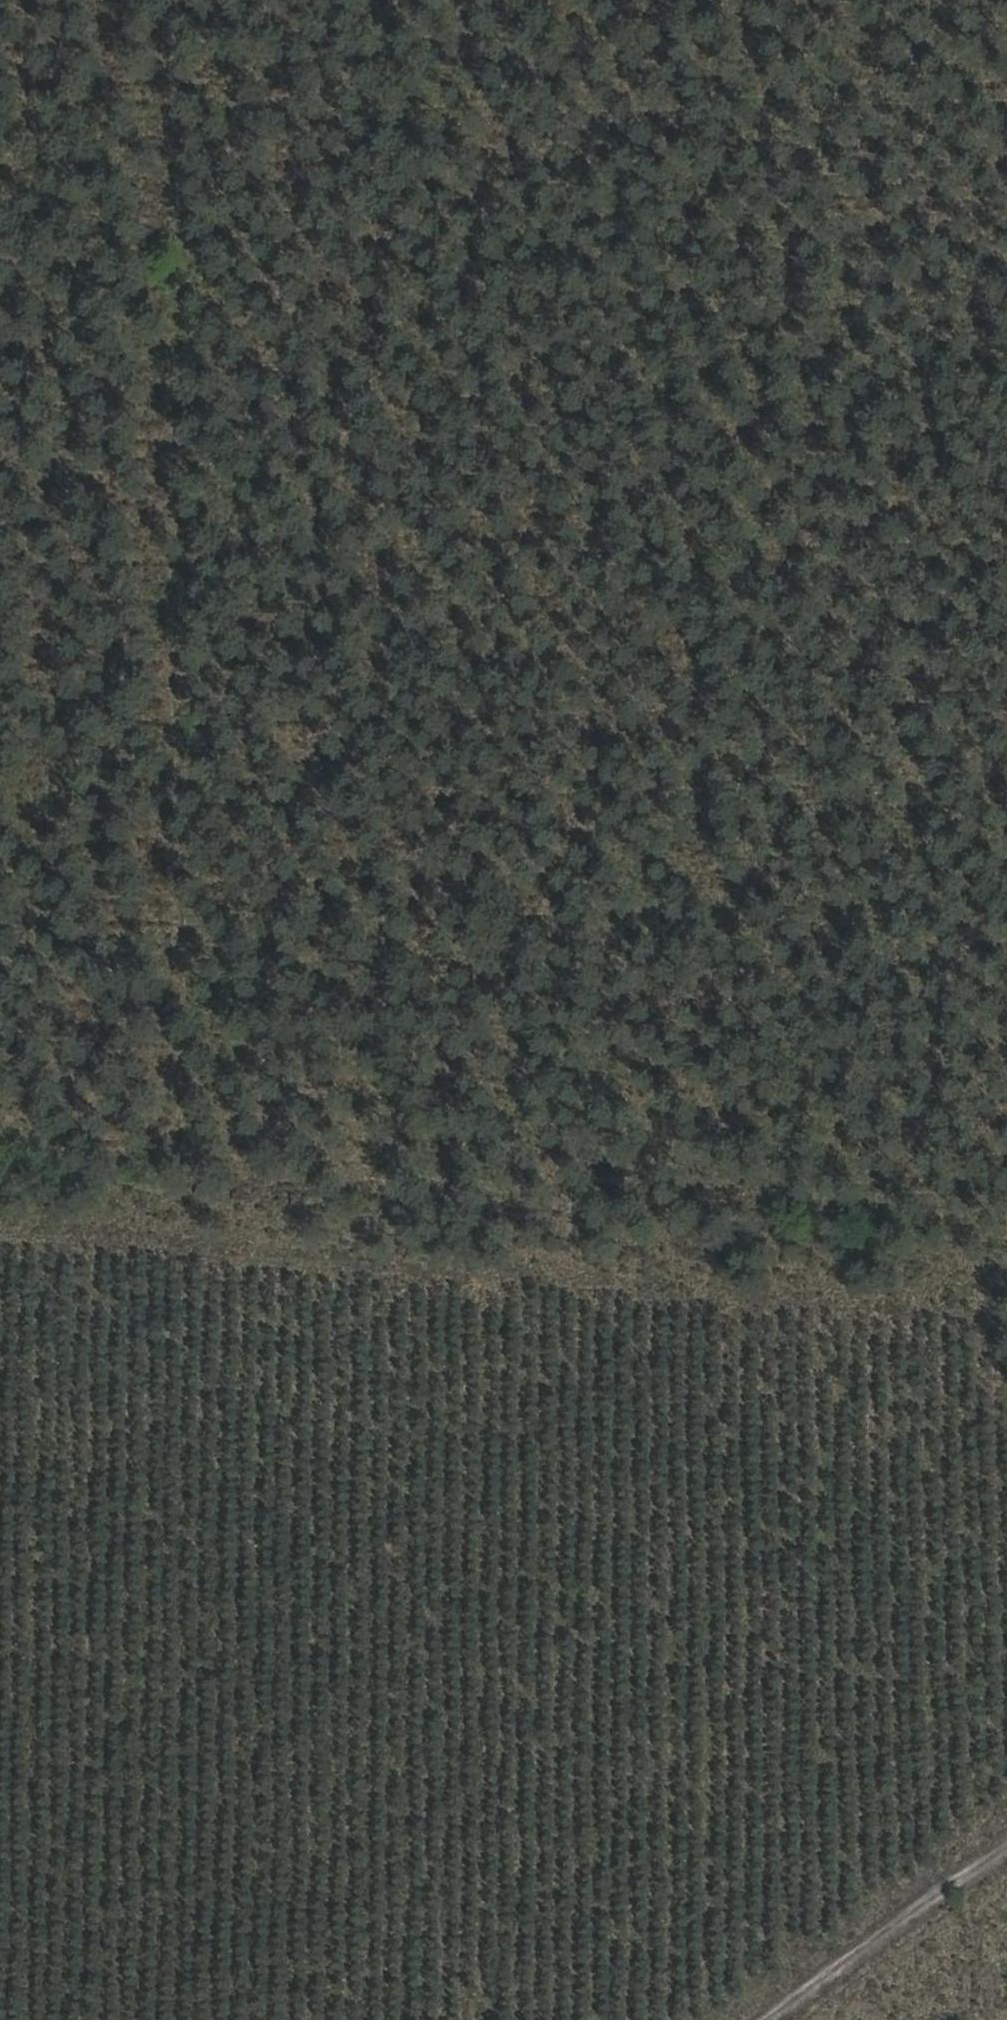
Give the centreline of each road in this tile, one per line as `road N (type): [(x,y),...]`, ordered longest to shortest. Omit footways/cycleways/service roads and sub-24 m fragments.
road 1 (track): [(775,2019),(1006,1845)]

